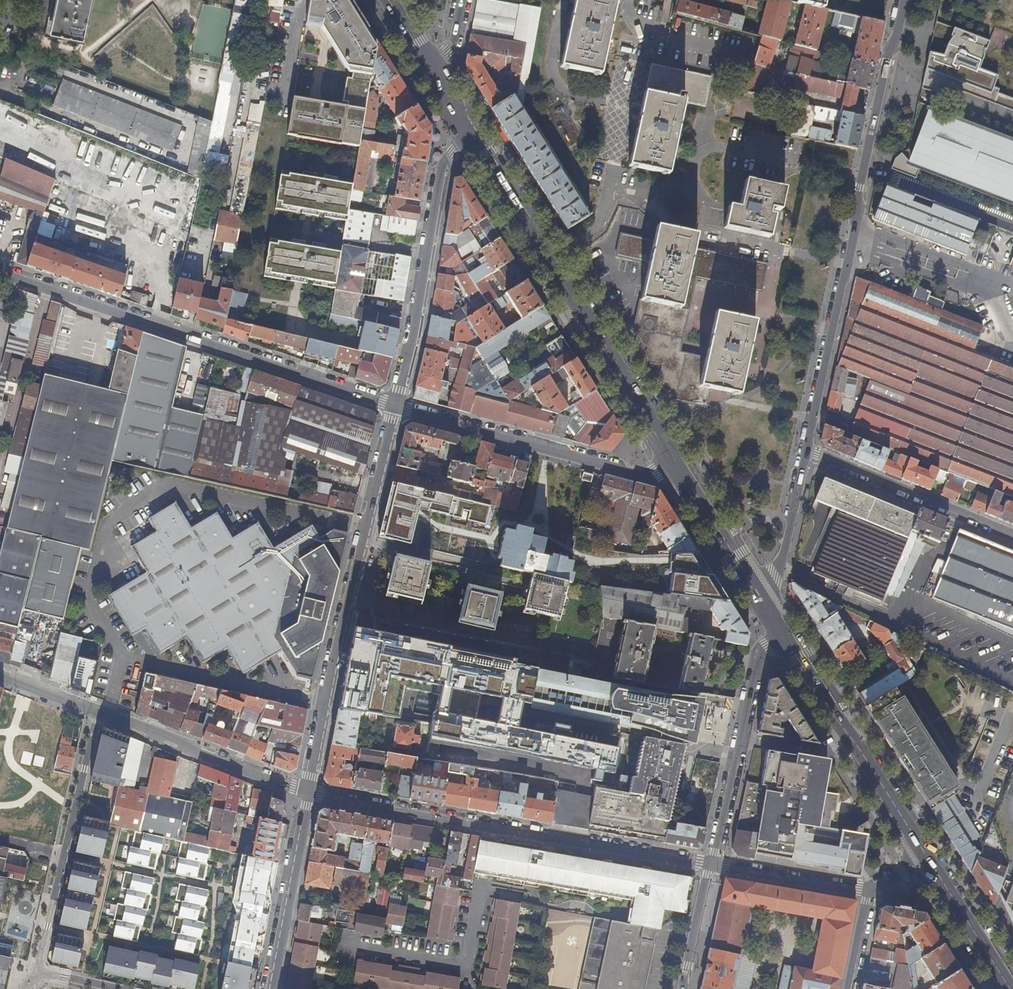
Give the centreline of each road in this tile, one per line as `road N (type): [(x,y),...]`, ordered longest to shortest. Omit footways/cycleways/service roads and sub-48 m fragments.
road 1 (tertiary): [(804,455),(901,0)]
road 2 (residential): [(395,406),(0,271)]
road 3 (residential): [(306,793),(395,406)]
road 4 (secondary): [(469,135),(679,465)]
road 5 (residential): [(679,465),(648,477),(395,406)]
road 6 (residential): [(395,406),(441,171),(469,135)]
road 7 (secondary): [(784,637),(928,859)]
road 8 (residential): [(98,715),(38,970)]
road 9 (residential): [(492,825),(468,967),(359,947)]
road 10 (residential): [(713,864),(759,659),(784,637)]
road 11 (residential): [(492,825),(713,864)]
road 12 (residential): [(804,455),(1012,538)]
road 13 (residential): [(98,715),(306,793)]
road 14 (residential): [(270,988),(306,793)]
road 15 (residential): [(306,793),(492,825)]
road 16 (residential): [(713,864),(868,890)]
road 17 (secondary): [(928,859),(1011,988)]
road 18 (tertiary): [(755,588),(775,571),(804,455)]
road 19 (secondary): [(679,465),(755,588)]
road 20 (residential): [(686,988),(713,864)]

